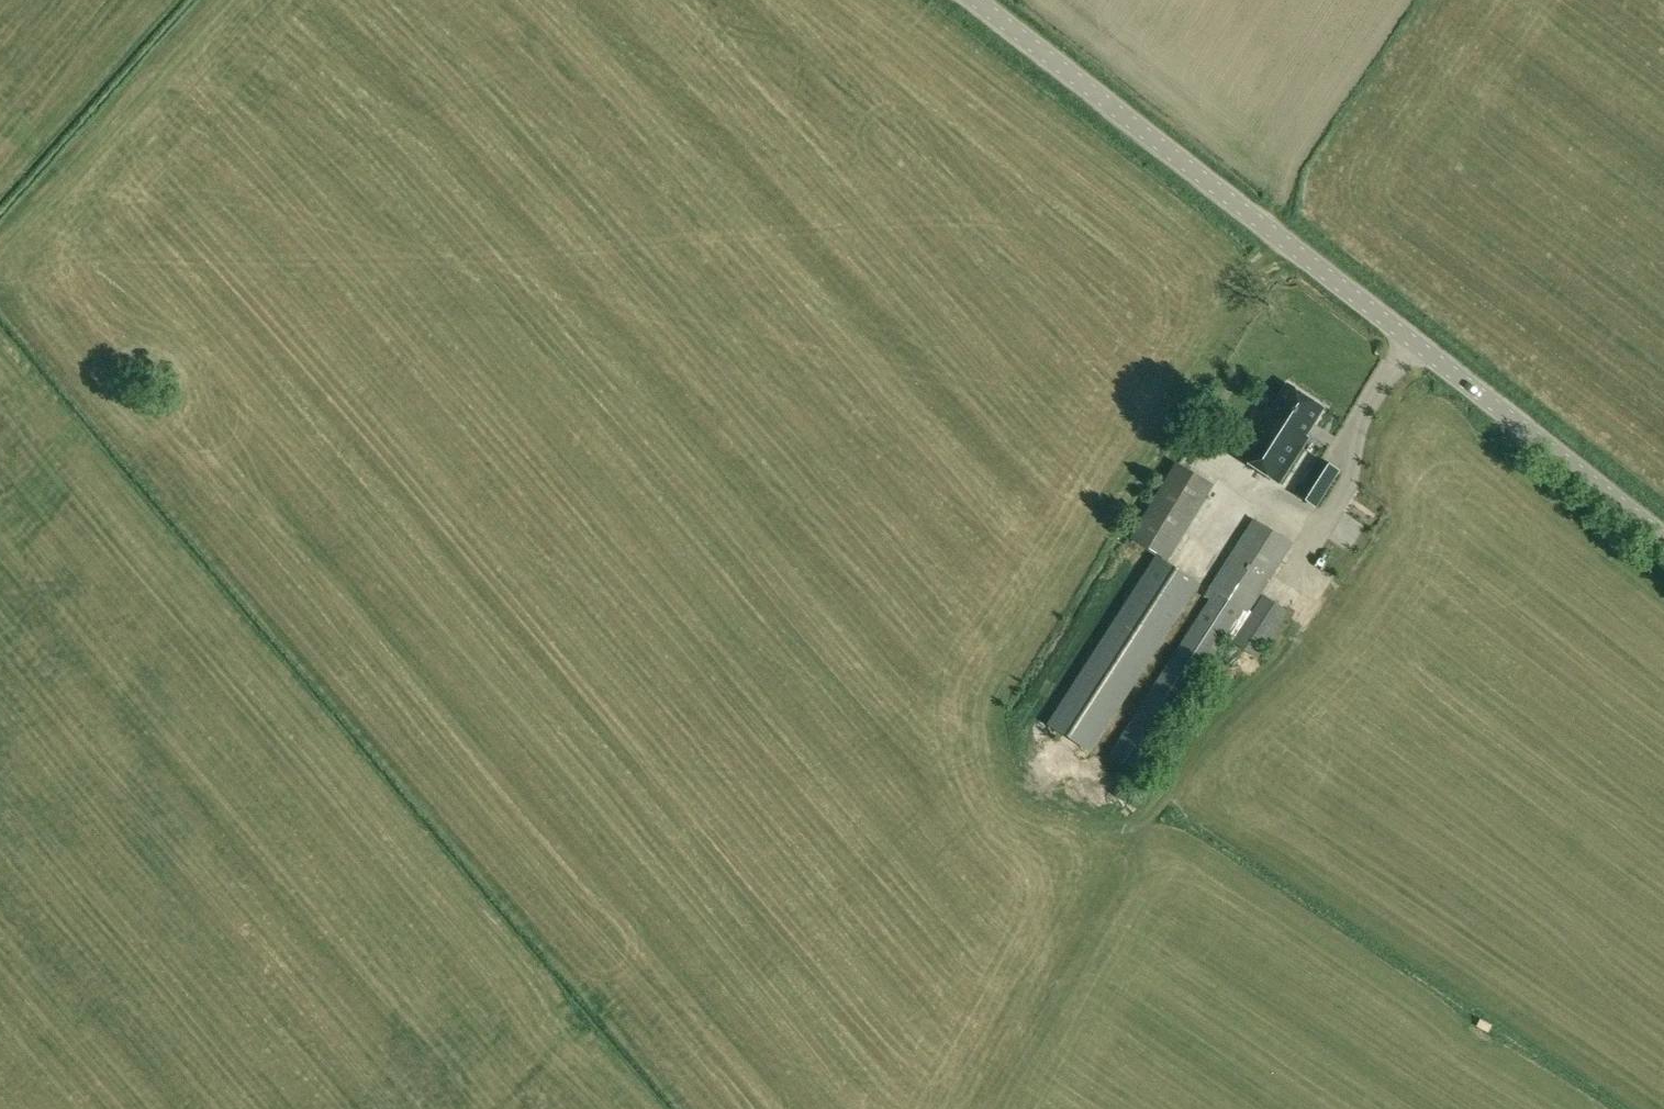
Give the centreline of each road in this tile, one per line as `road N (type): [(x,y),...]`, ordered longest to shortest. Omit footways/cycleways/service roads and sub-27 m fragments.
road 1 (tertiary): [(1663,537),(971,0)]

